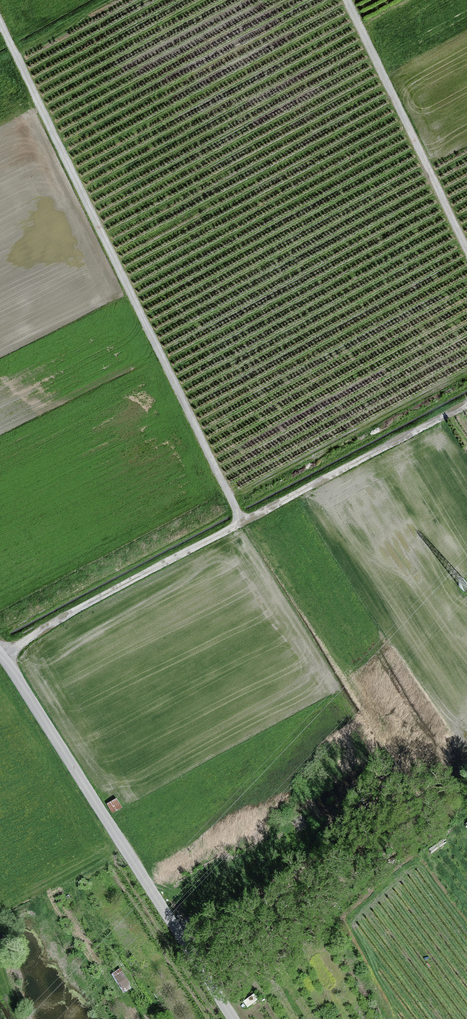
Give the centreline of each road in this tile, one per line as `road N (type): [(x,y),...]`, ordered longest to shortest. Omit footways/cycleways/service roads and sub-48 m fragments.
road 1 (track): [(0,20),(240,523)]
road 2 (track): [(3,656),(466,404)]
road 3 (unclassified): [(233,1018),(0,653)]
road 4 (track): [(348,0),(466,246)]

